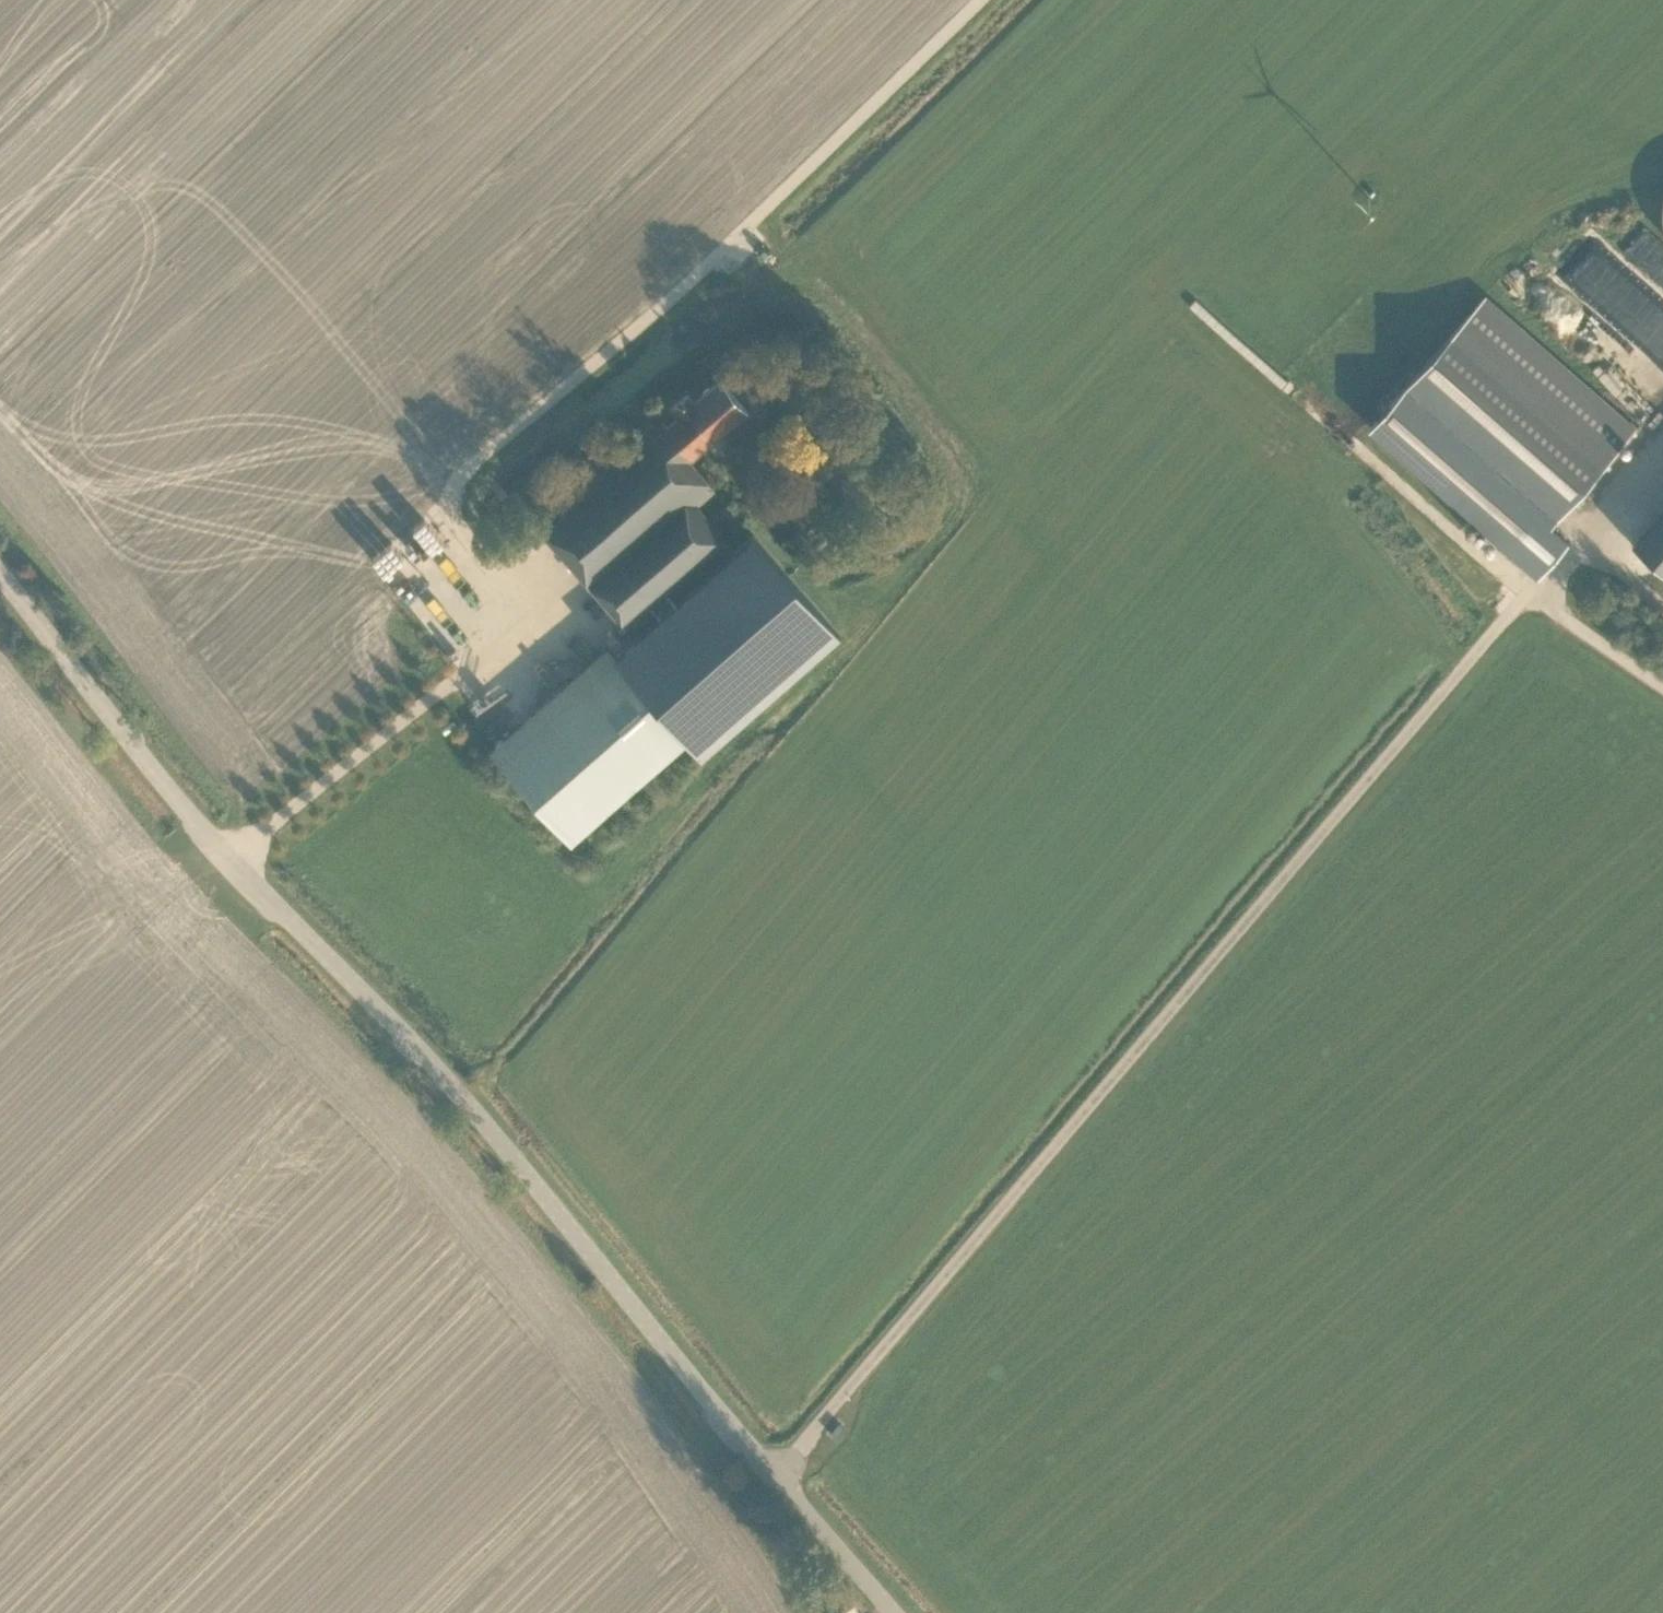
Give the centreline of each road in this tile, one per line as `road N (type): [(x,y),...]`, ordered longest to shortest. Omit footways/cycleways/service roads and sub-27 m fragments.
road 1 (tertiary): [(895,1612),(475,1110),(197,822),(0,575)]
road 2 (track): [(229,856),(533,618),(450,524),(453,481),(675,296),(983,0)]

